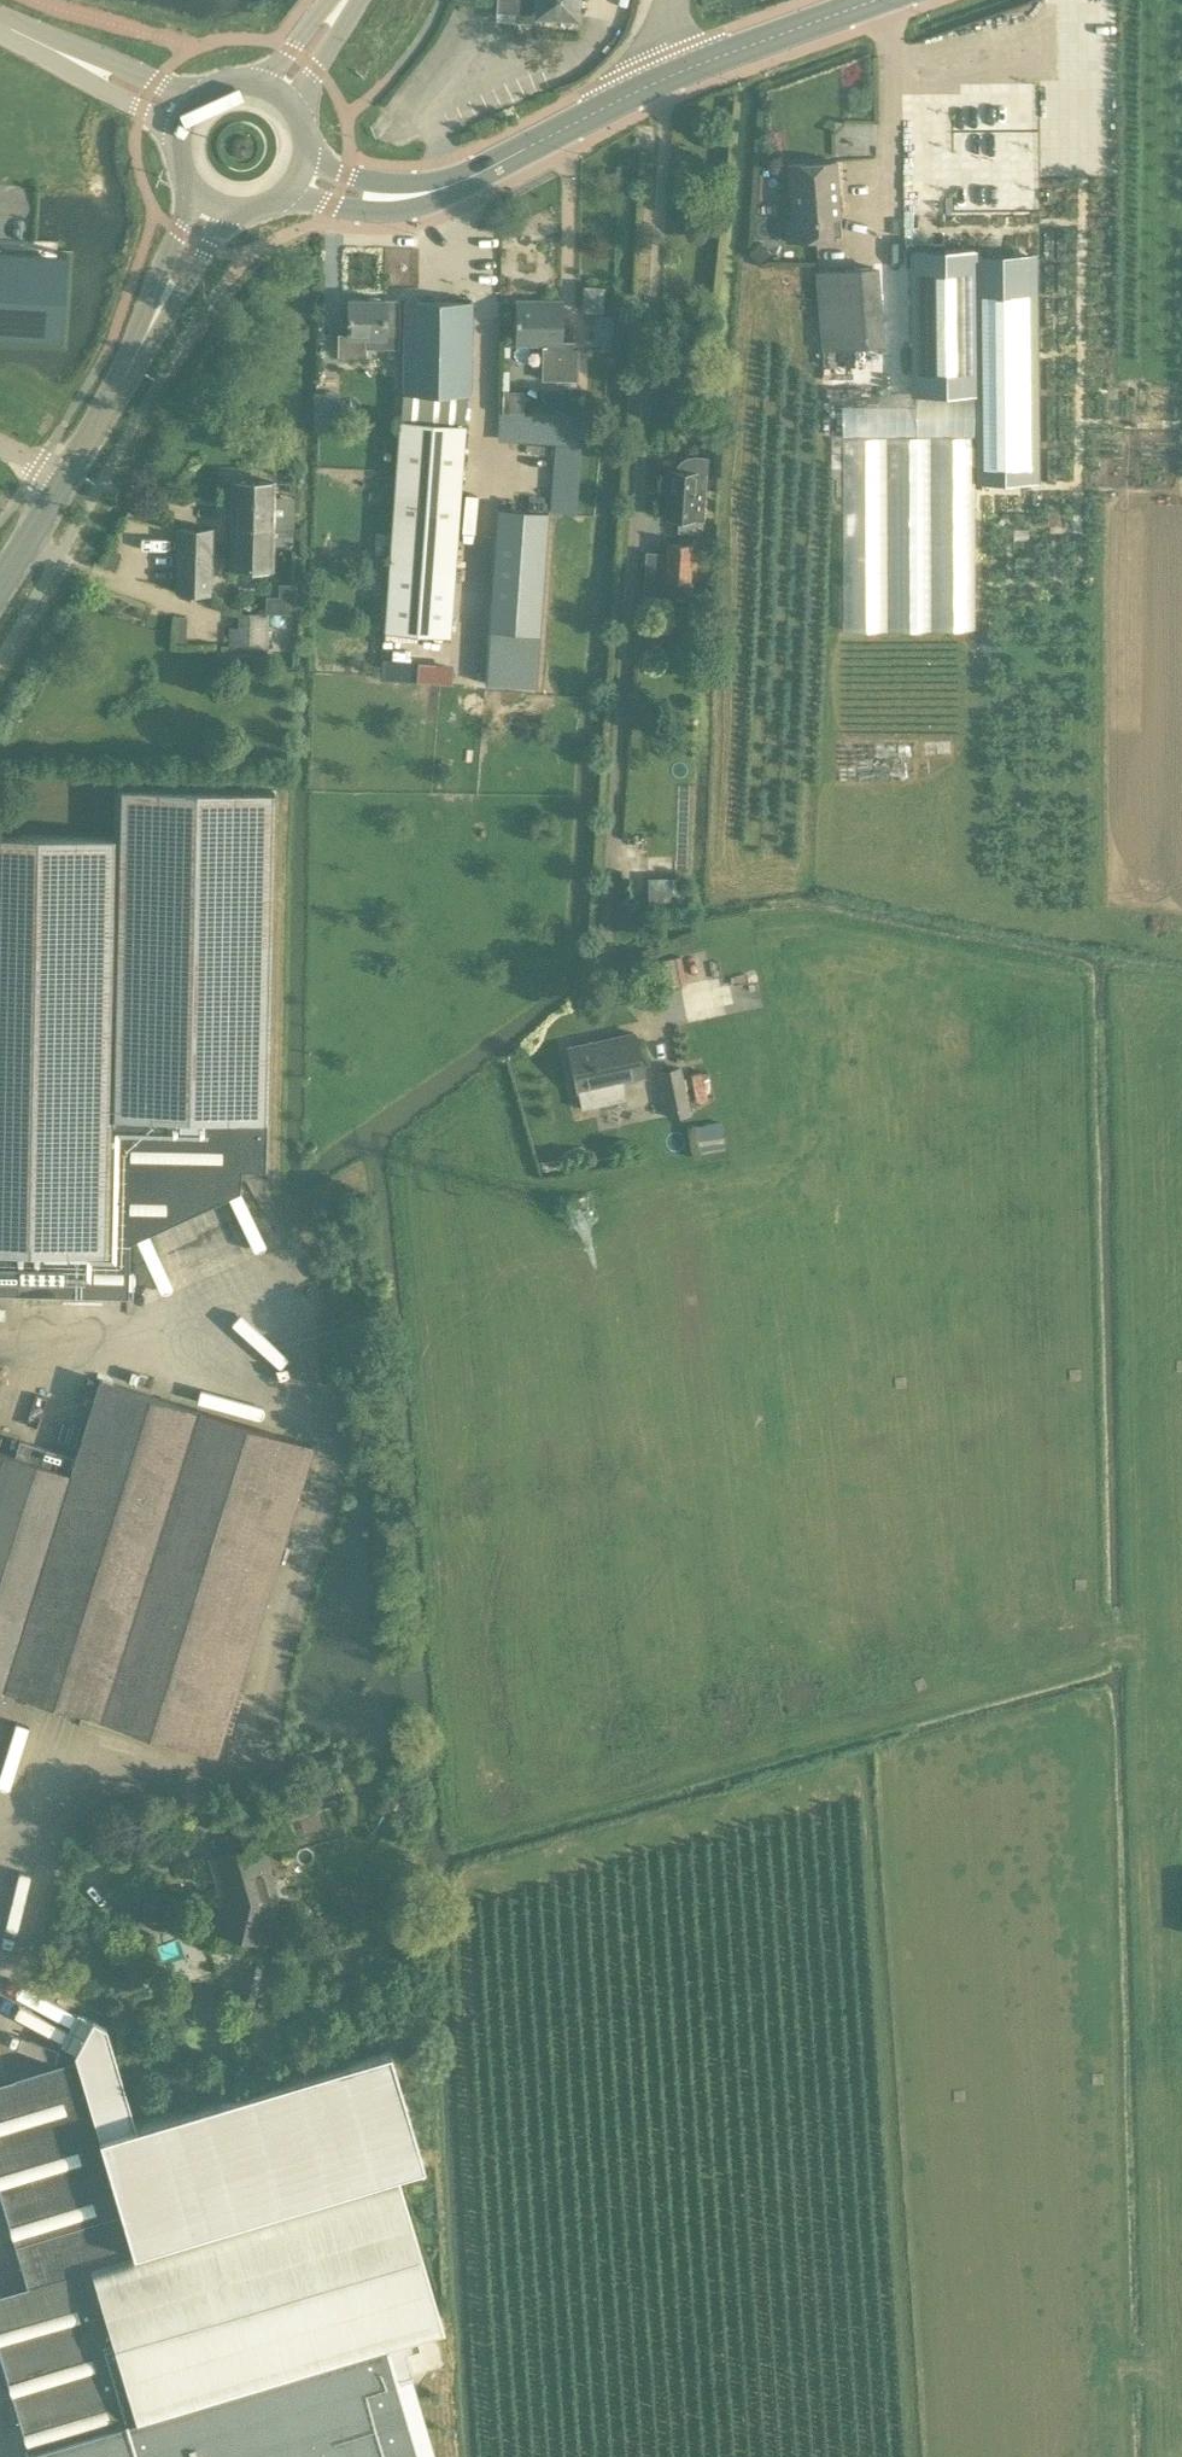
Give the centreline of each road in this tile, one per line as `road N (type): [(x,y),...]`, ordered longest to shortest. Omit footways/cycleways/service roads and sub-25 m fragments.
road 1 (unclassified): [(602,940),(666,76)]
road 2 (tertiary): [(421,198),(666,76)]
road 3 (tertiary): [(666,76),(872,0)]
road 4 (tertiary): [(187,183),(119,388)]
road 5 (tertiary): [(119,388),(235,212)]
road 6 (unclassified): [(206,92),(32,35)]
road 7 (unclassified): [(32,35),(58,62),(177,135)]
road 8 (tertiary): [(284,197),(383,209),(421,198)]
road 9 (tertiary): [(301,118),(318,67),(361,0)]
road 10 (tertiary): [(421,198),(348,175),(307,144)]

